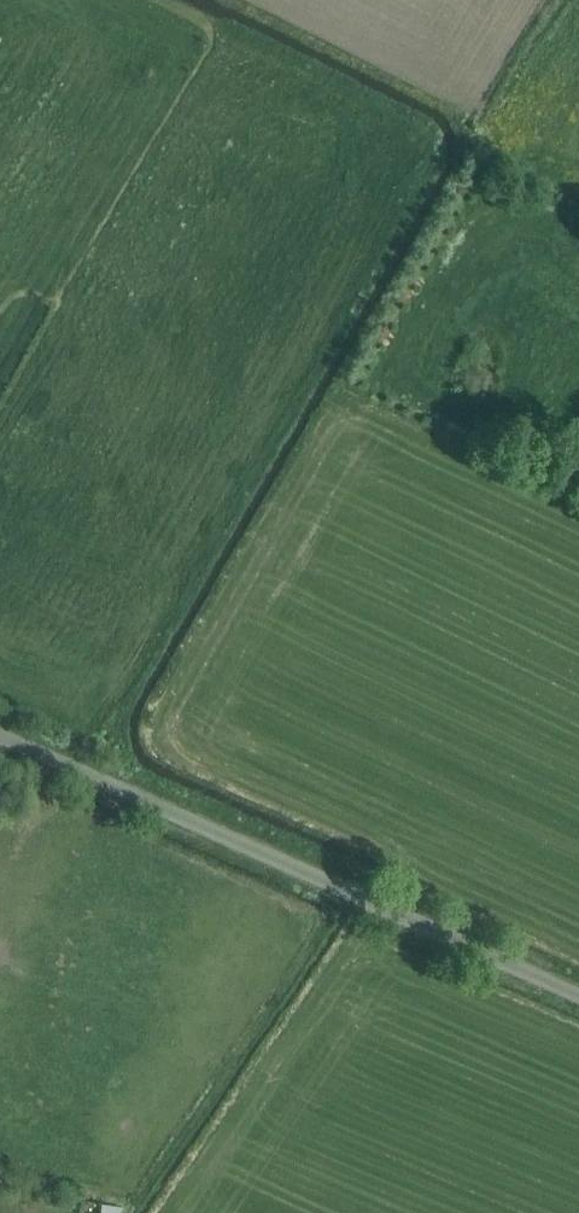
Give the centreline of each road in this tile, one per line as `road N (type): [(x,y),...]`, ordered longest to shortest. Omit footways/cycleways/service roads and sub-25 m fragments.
road 1 (unclassified): [(578,998),(0,740)]

